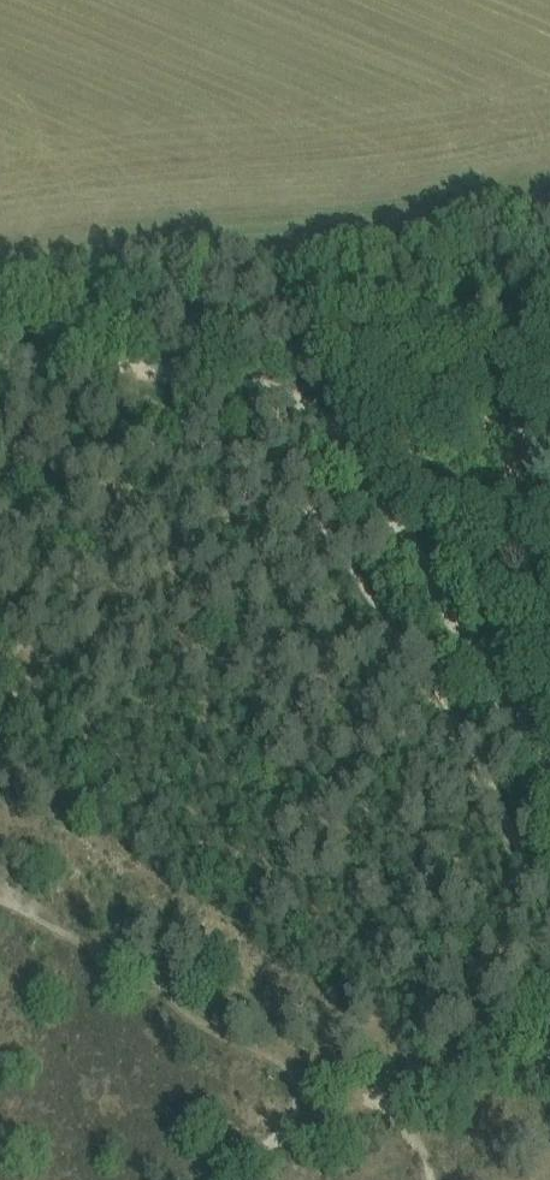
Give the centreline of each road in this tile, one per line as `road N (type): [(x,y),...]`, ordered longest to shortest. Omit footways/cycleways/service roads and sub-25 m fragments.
road 1 (track): [(549,796),(431,596),(308,417),(258,393),(0,347)]
road 2 (track): [(5,896),(2,761),(50,552),(66,439),(66,372)]
road 3 (track): [(350,1114),(549,1037)]

